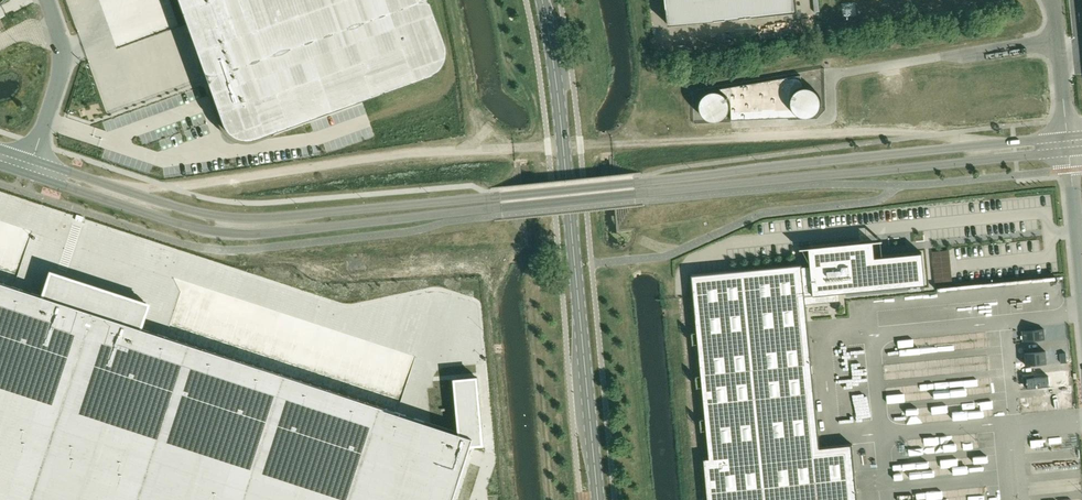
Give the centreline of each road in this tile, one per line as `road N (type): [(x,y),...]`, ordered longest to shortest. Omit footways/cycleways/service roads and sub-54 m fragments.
road 1 (unclassified): [(0,165),(177,223),(248,235),(1070,150)]
road 2 (unclassified): [(1068,136),(269,218),(188,210),(0,149)]
road 3 (secondary): [(598,499),(542,0)]
road 4 (unclassified): [(1051,0),(1068,136)]
road 5 (unclassified): [(1070,150),(1081,271)]

